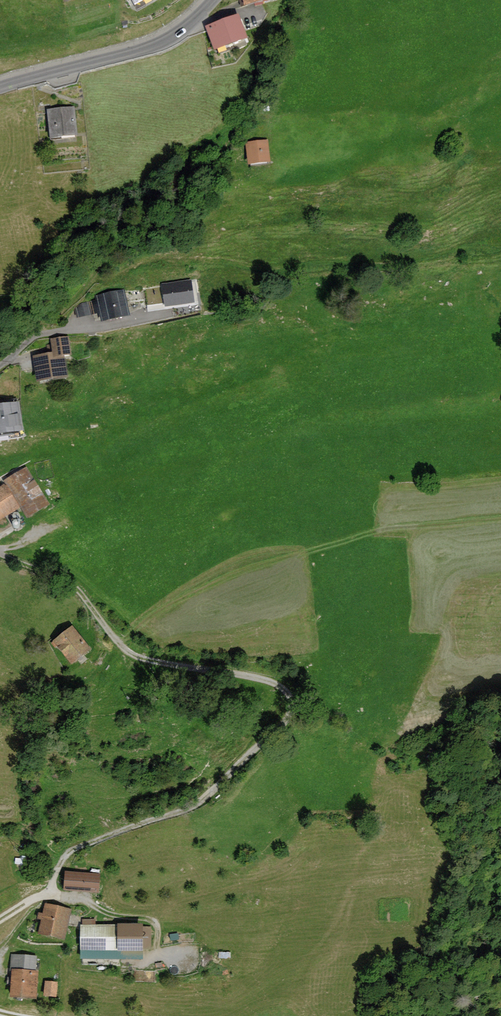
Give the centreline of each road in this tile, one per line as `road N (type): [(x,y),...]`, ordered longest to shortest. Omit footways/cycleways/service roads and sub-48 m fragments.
road 1 (track): [(47,890),(77,848),(212,792),(252,760),(293,706),(268,680),(140,658),(73,585),(1,553)]
road 2 (track): [(290,0),(237,130),(131,248),(36,336)]
road 3 (track): [(500,522),(378,529),(272,560),(179,598),(118,643)]
road 4 (tertiary): [(0,84),(142,45),(212,0)]
road 5 (track): [(157,952),(157,925),(148,919),(47,890)]

